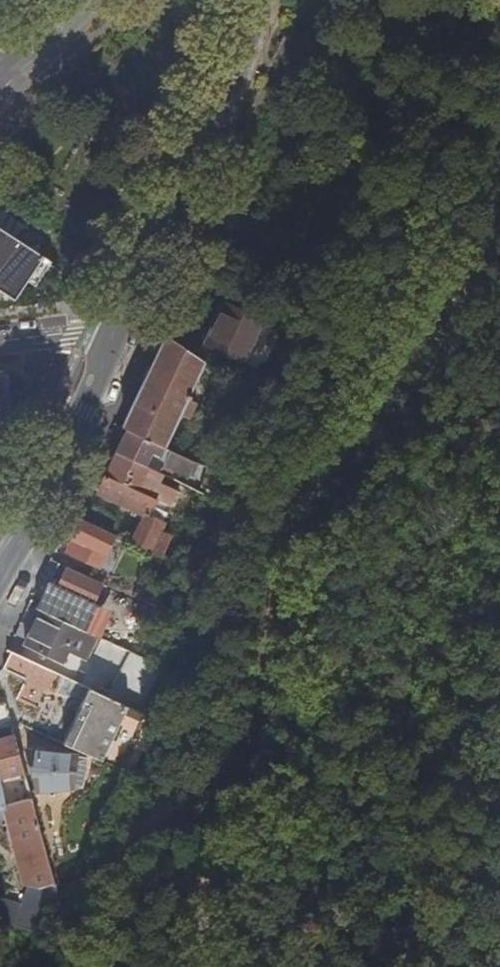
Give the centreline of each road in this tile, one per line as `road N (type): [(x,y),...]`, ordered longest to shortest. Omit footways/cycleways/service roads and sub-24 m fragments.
road 1 (tertiary): [(113,347),(257,0)]
road 2 (tertiary): [(0,574),(113,347)]

